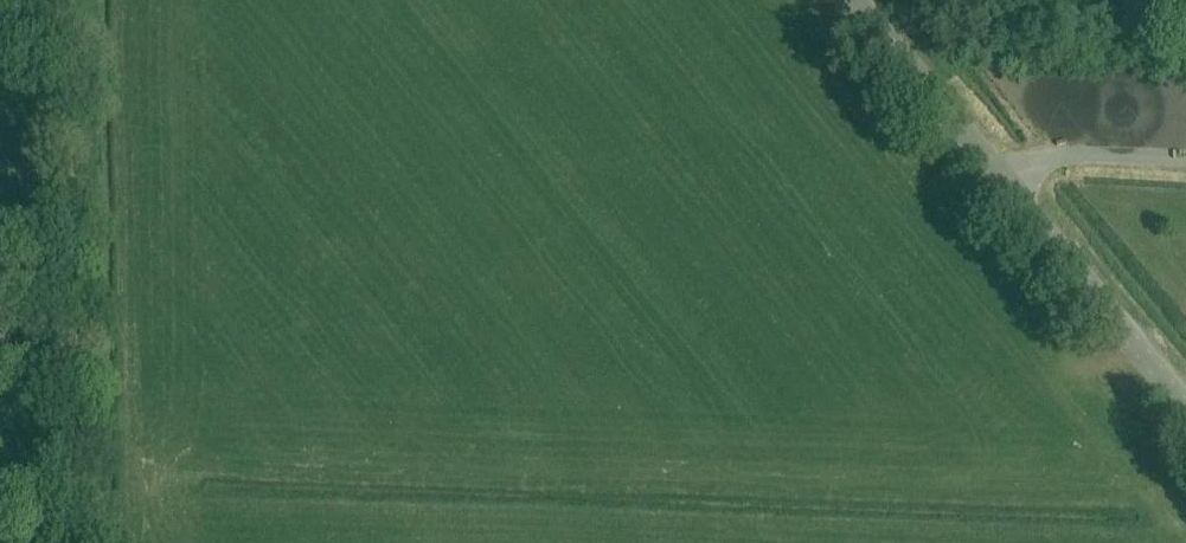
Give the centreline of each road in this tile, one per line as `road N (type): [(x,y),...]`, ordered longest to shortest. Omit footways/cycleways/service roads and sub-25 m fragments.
road 1 (unclassified): [(69,542),(66,0)]
road 2 (tertiary): [(1185,413),(857,0)]

